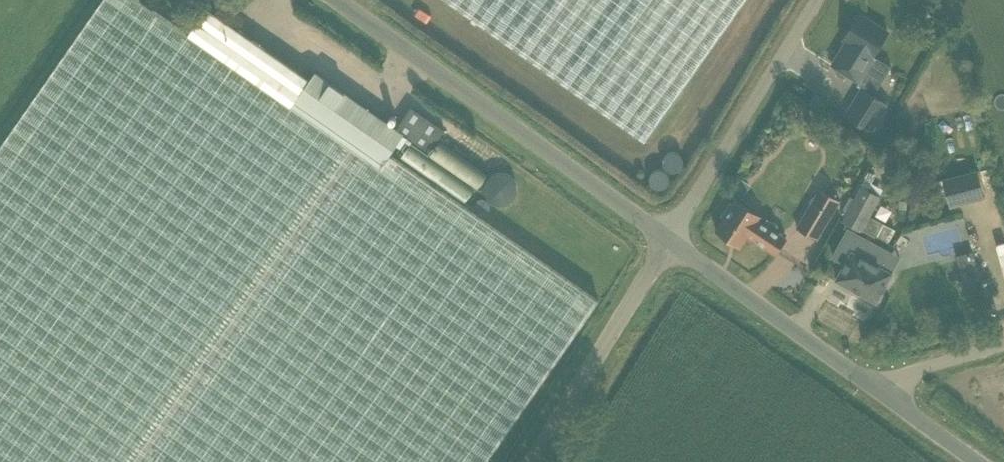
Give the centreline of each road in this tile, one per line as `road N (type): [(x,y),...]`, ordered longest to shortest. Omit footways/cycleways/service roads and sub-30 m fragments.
road 1 (unclassified): [(673,247),(331,0)]
road 2 (unclassified): [(673,247),(819,0)]
road 3 (unclassified): [(538,461),(673,247)]
road 4 (unclassified): [(868,385),(673,247)]
road 5 (unclassified): [(868,385),(1003,343)]
road 6 (unclassified): [(973,461),(868,385)]

